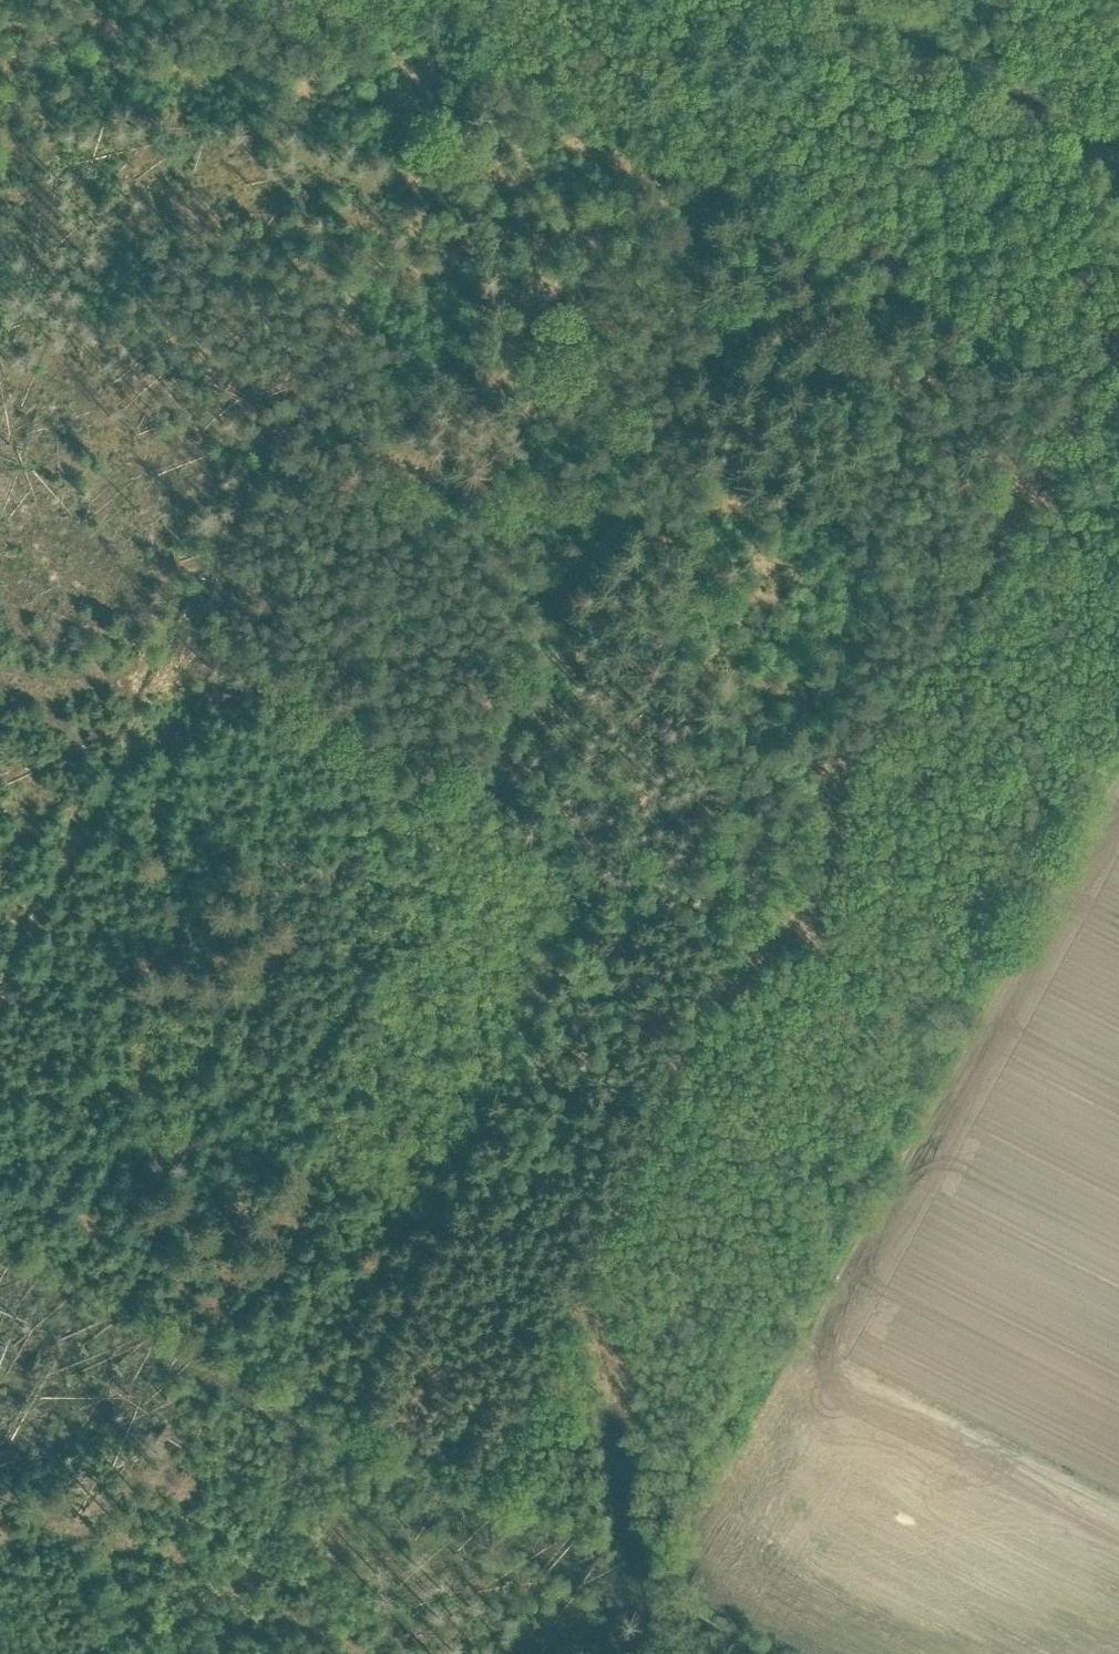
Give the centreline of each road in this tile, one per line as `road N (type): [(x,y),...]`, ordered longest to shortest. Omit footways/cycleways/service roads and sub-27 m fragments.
road 1 (track): [(0,1279),(467,1512)]
road 2 (track): [(467,1512),(683,1624)]

